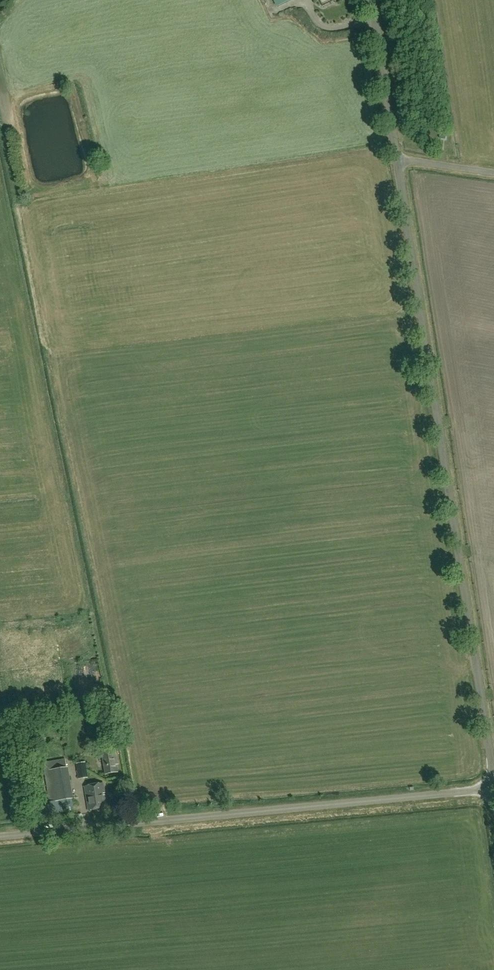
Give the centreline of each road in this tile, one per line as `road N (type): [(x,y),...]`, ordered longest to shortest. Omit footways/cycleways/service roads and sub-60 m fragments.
road 1 (unclassified): [(493,786),(372,0)]
road 2 (unclassified): [(0,836),(493,788)]

